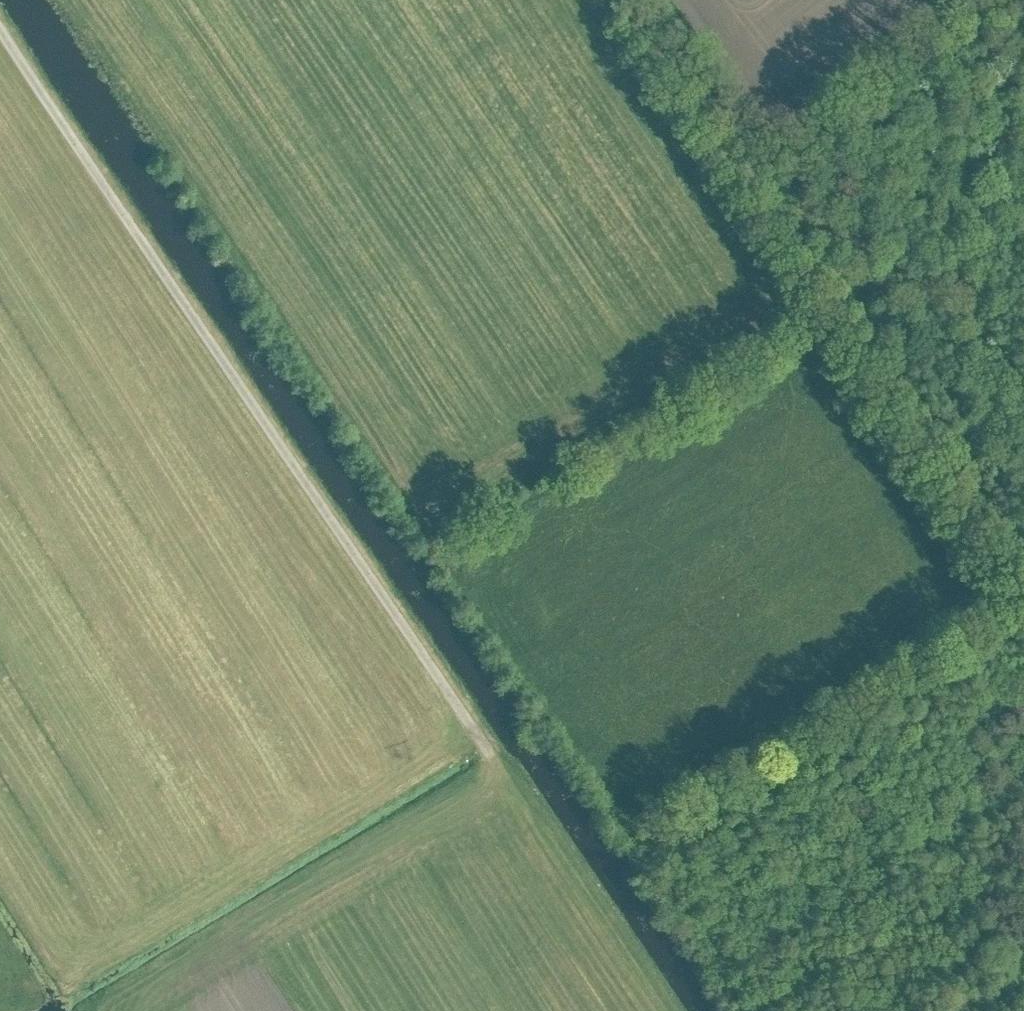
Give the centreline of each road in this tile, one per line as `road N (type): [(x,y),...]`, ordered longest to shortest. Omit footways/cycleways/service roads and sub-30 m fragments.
road 1 (track): [(629,0),(1023,563)]

